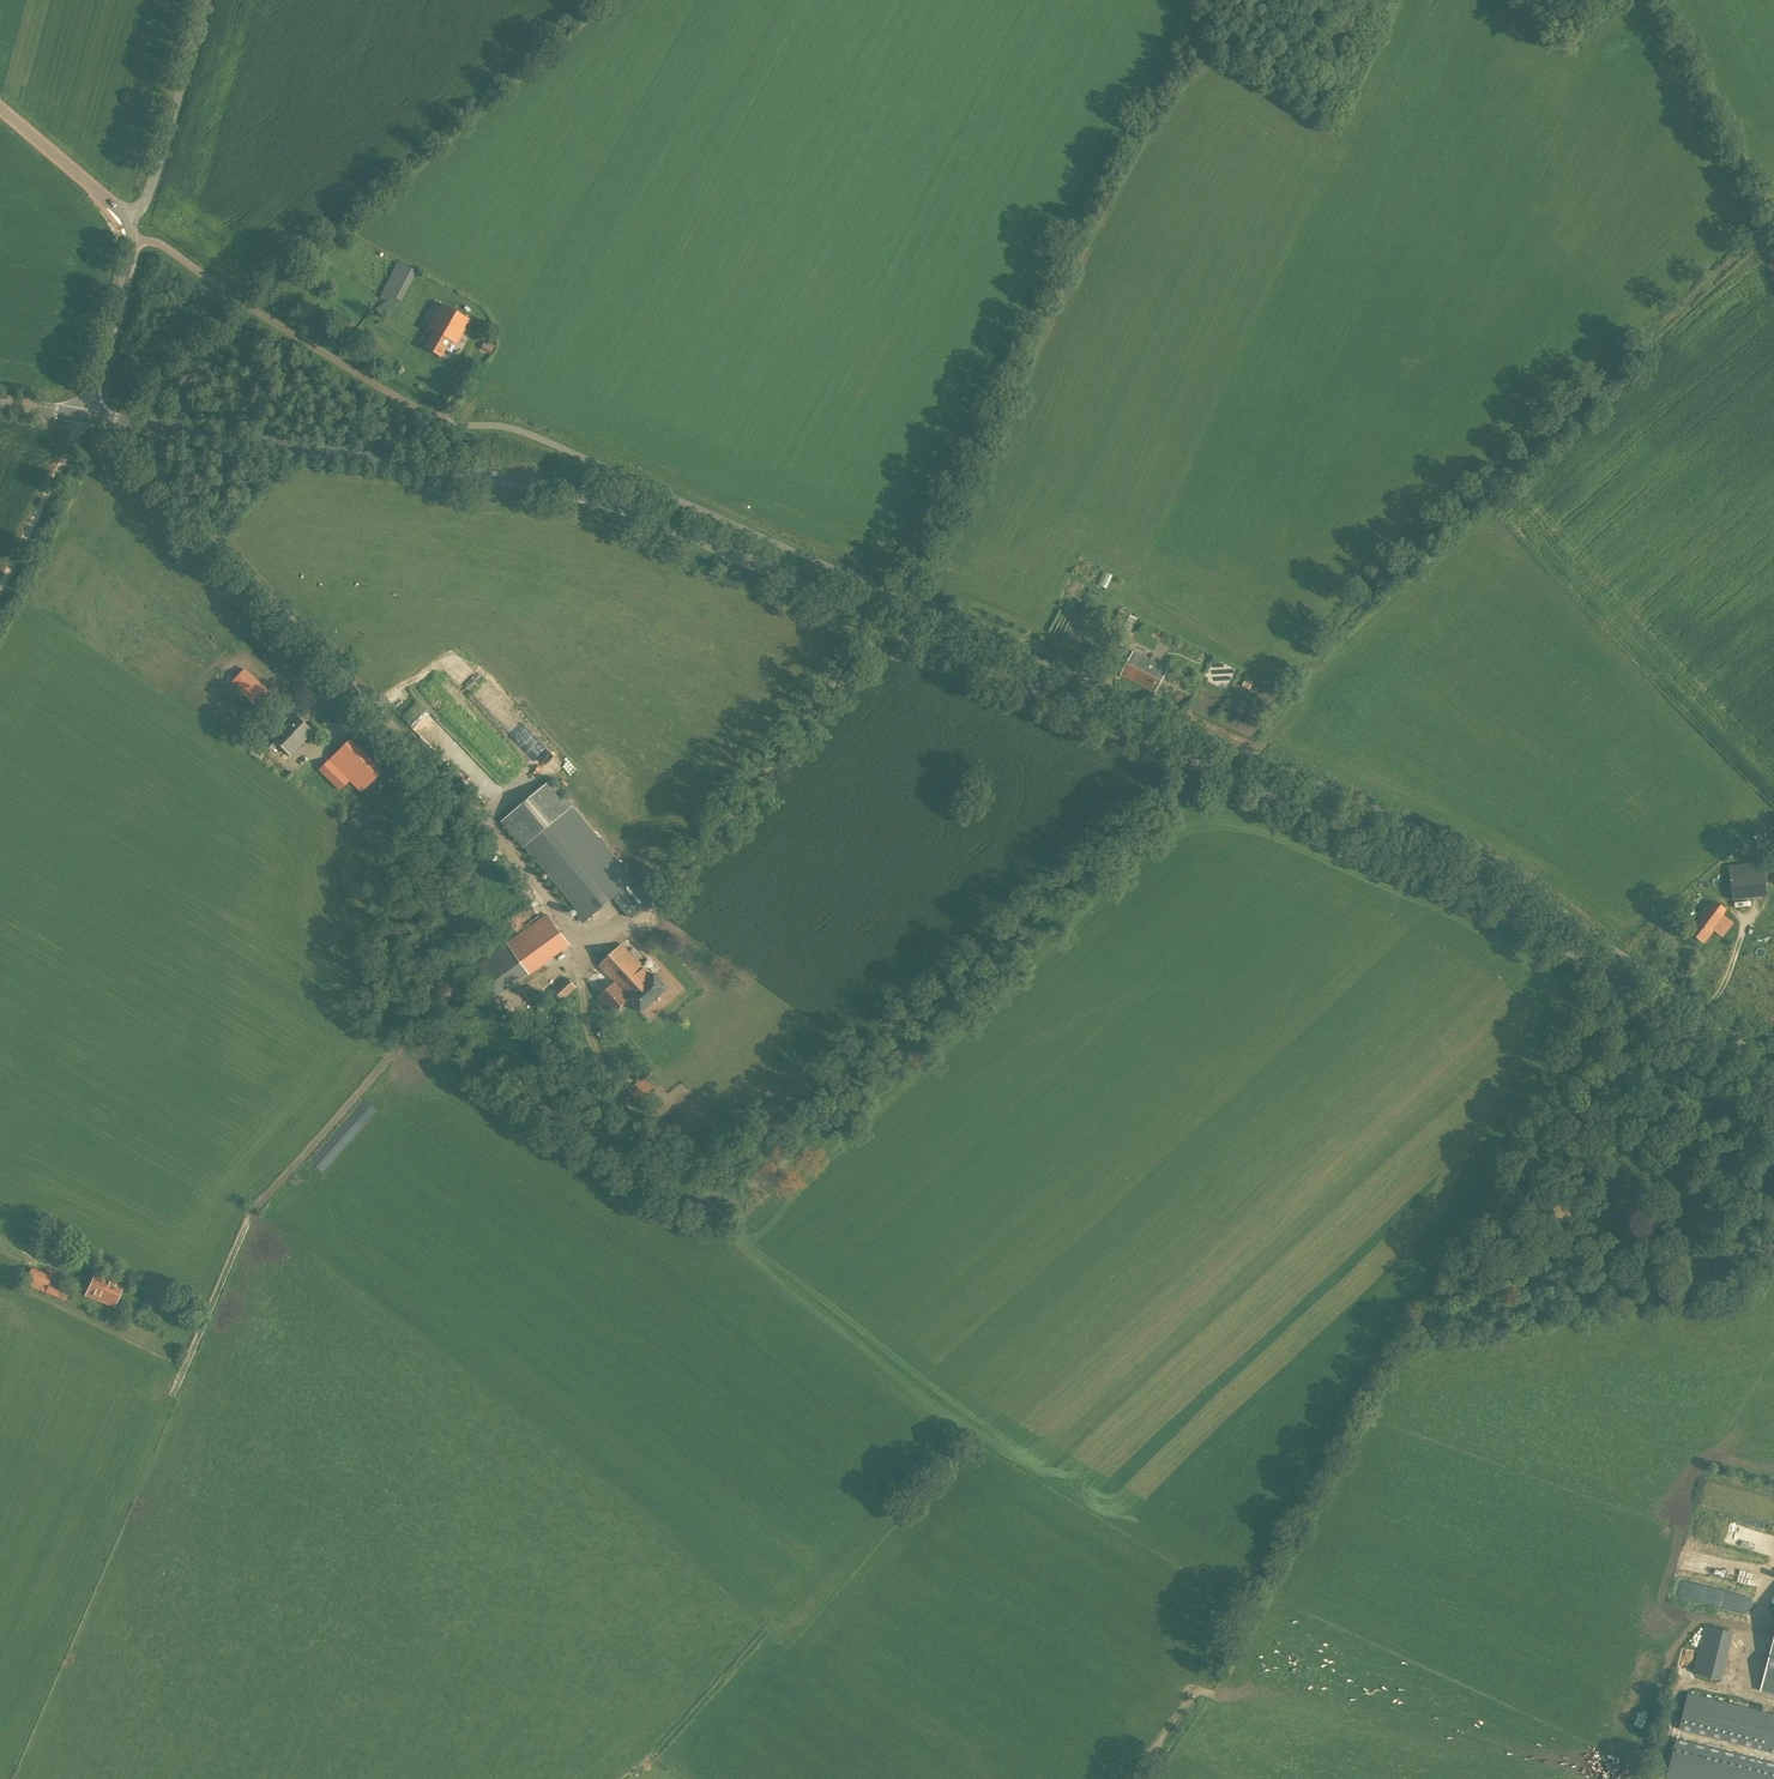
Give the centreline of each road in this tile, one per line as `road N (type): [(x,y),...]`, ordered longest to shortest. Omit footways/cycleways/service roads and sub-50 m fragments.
road 1 (secondary): [(83,416),(552,489),(664,524),(1477,882),(1773,1102)]
road 2 (track): [(1255,754),(1352,605),(1773,222)]
road 3 (unclassified): [(445,421),(261,315),(162,245),(134,238)]
road 4 (unclassified): [(129,225),(146,199),(204,0)]
road 5 (tertiary): [(83,416),(134,238)]
road 6 (tertiary): [(129,225),(0,108)]
road 7 (track): [(0,586),(76,431)]

